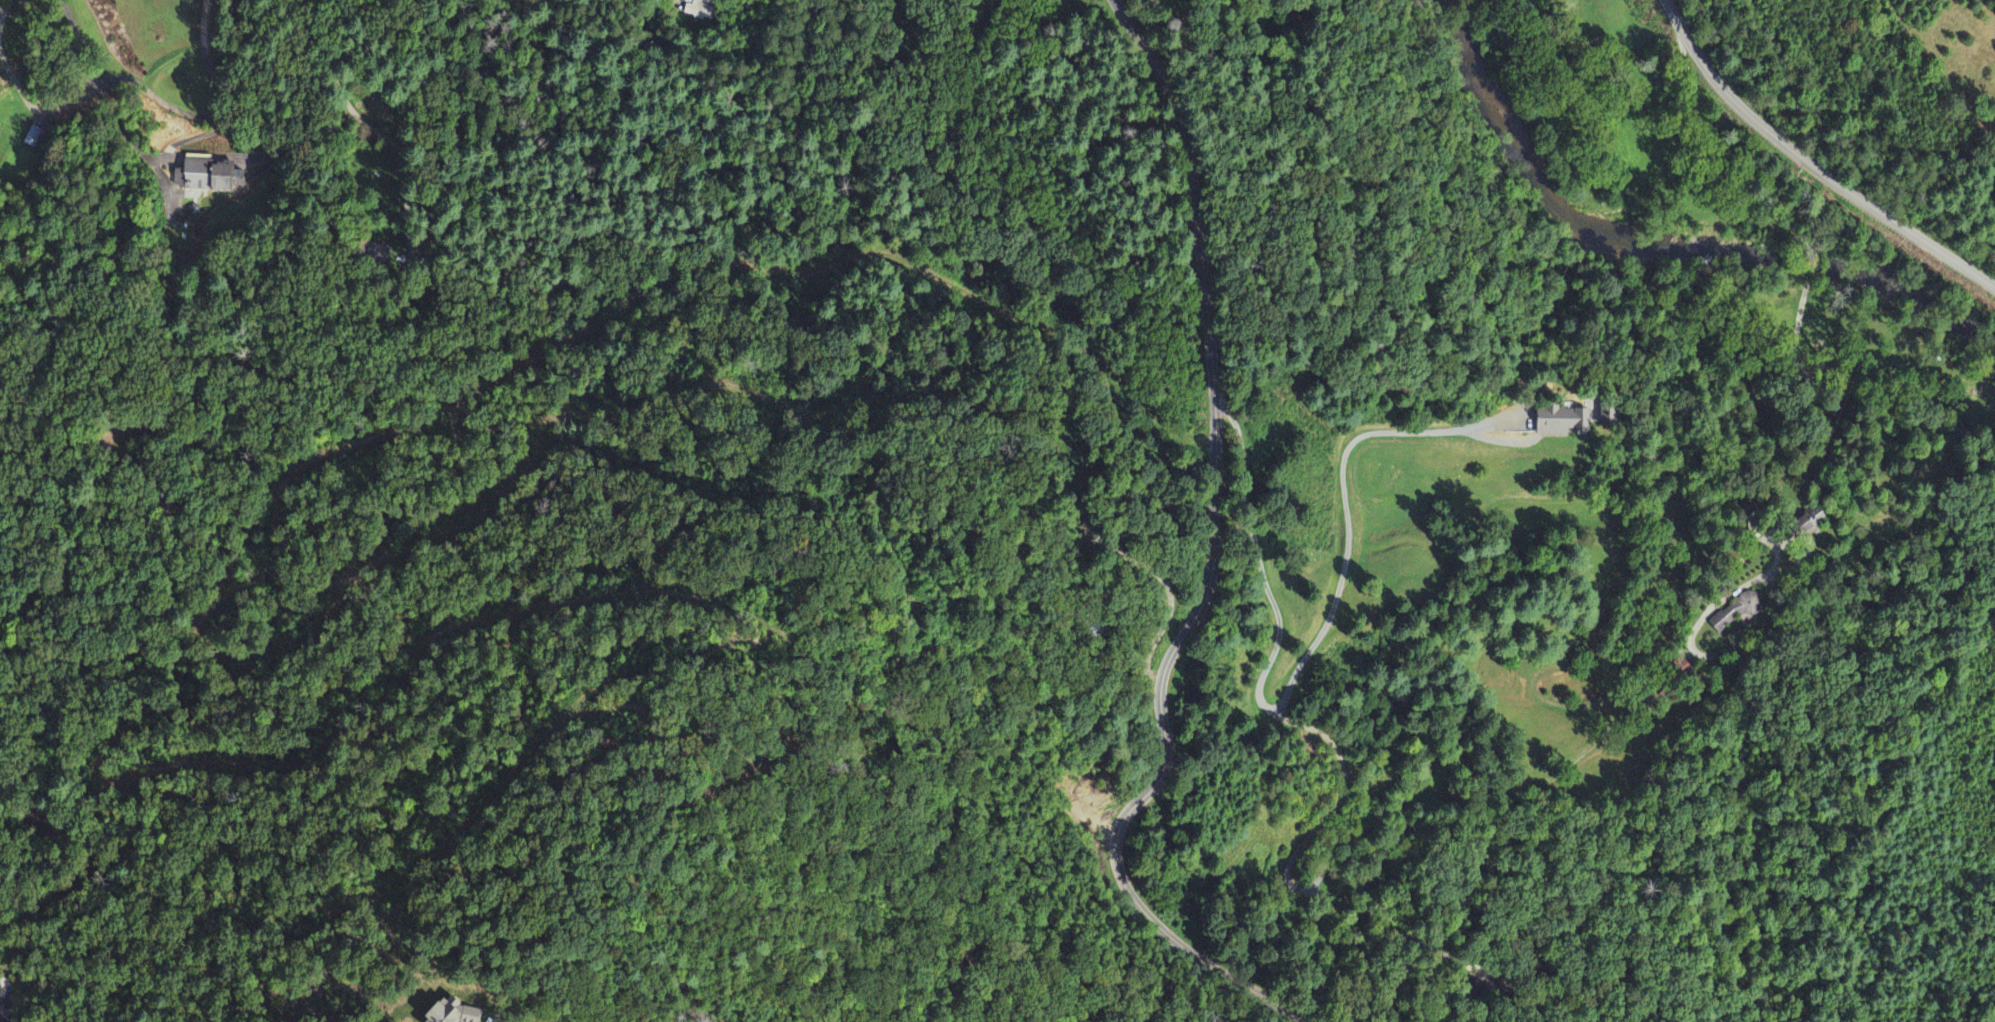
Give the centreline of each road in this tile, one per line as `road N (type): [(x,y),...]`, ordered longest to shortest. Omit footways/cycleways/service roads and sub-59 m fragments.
road 1 (residential): [(1324,1021),(1175,929),(1123,873),(1123,825),(1162,773),(1166,752),(1162,668),(1208,578),(1217,469),(1198,192),(1153,66),(1119,0)]
road 2 (secondary): [(1667,0),(1716,79),(1748,113),(1994,286)]

